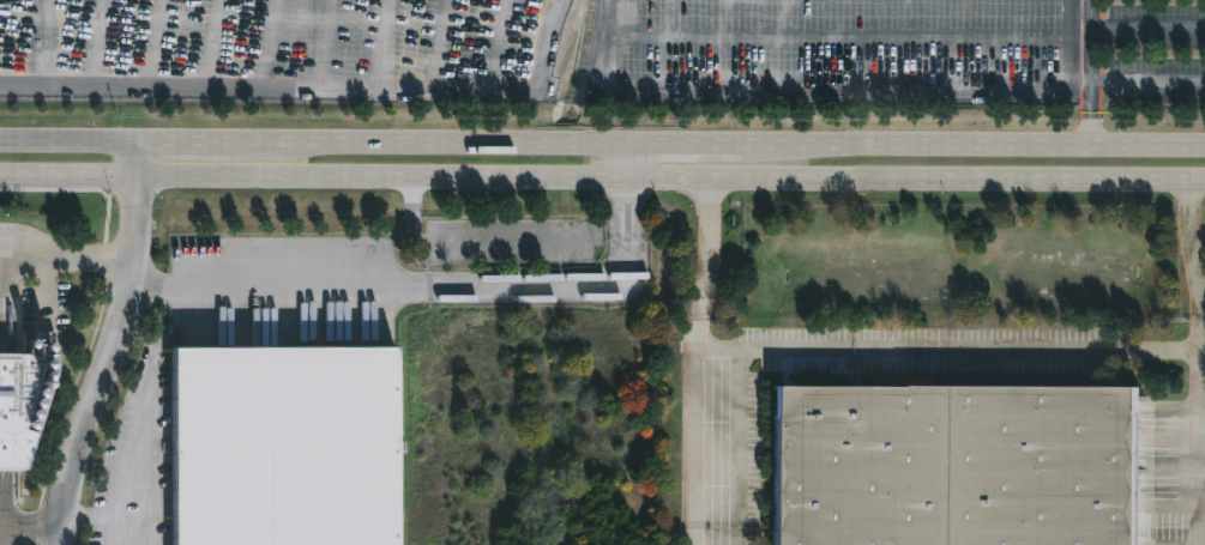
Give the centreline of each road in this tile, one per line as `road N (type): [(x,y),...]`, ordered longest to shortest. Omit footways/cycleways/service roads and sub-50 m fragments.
road 1 (primary): [(1204,149),(0,145)]
road 2 (primary): [(0,178),(1204,179)]
road 3 (tertiary): [(139,145),(138,234),(123,301),(71,450),(60,544)]

